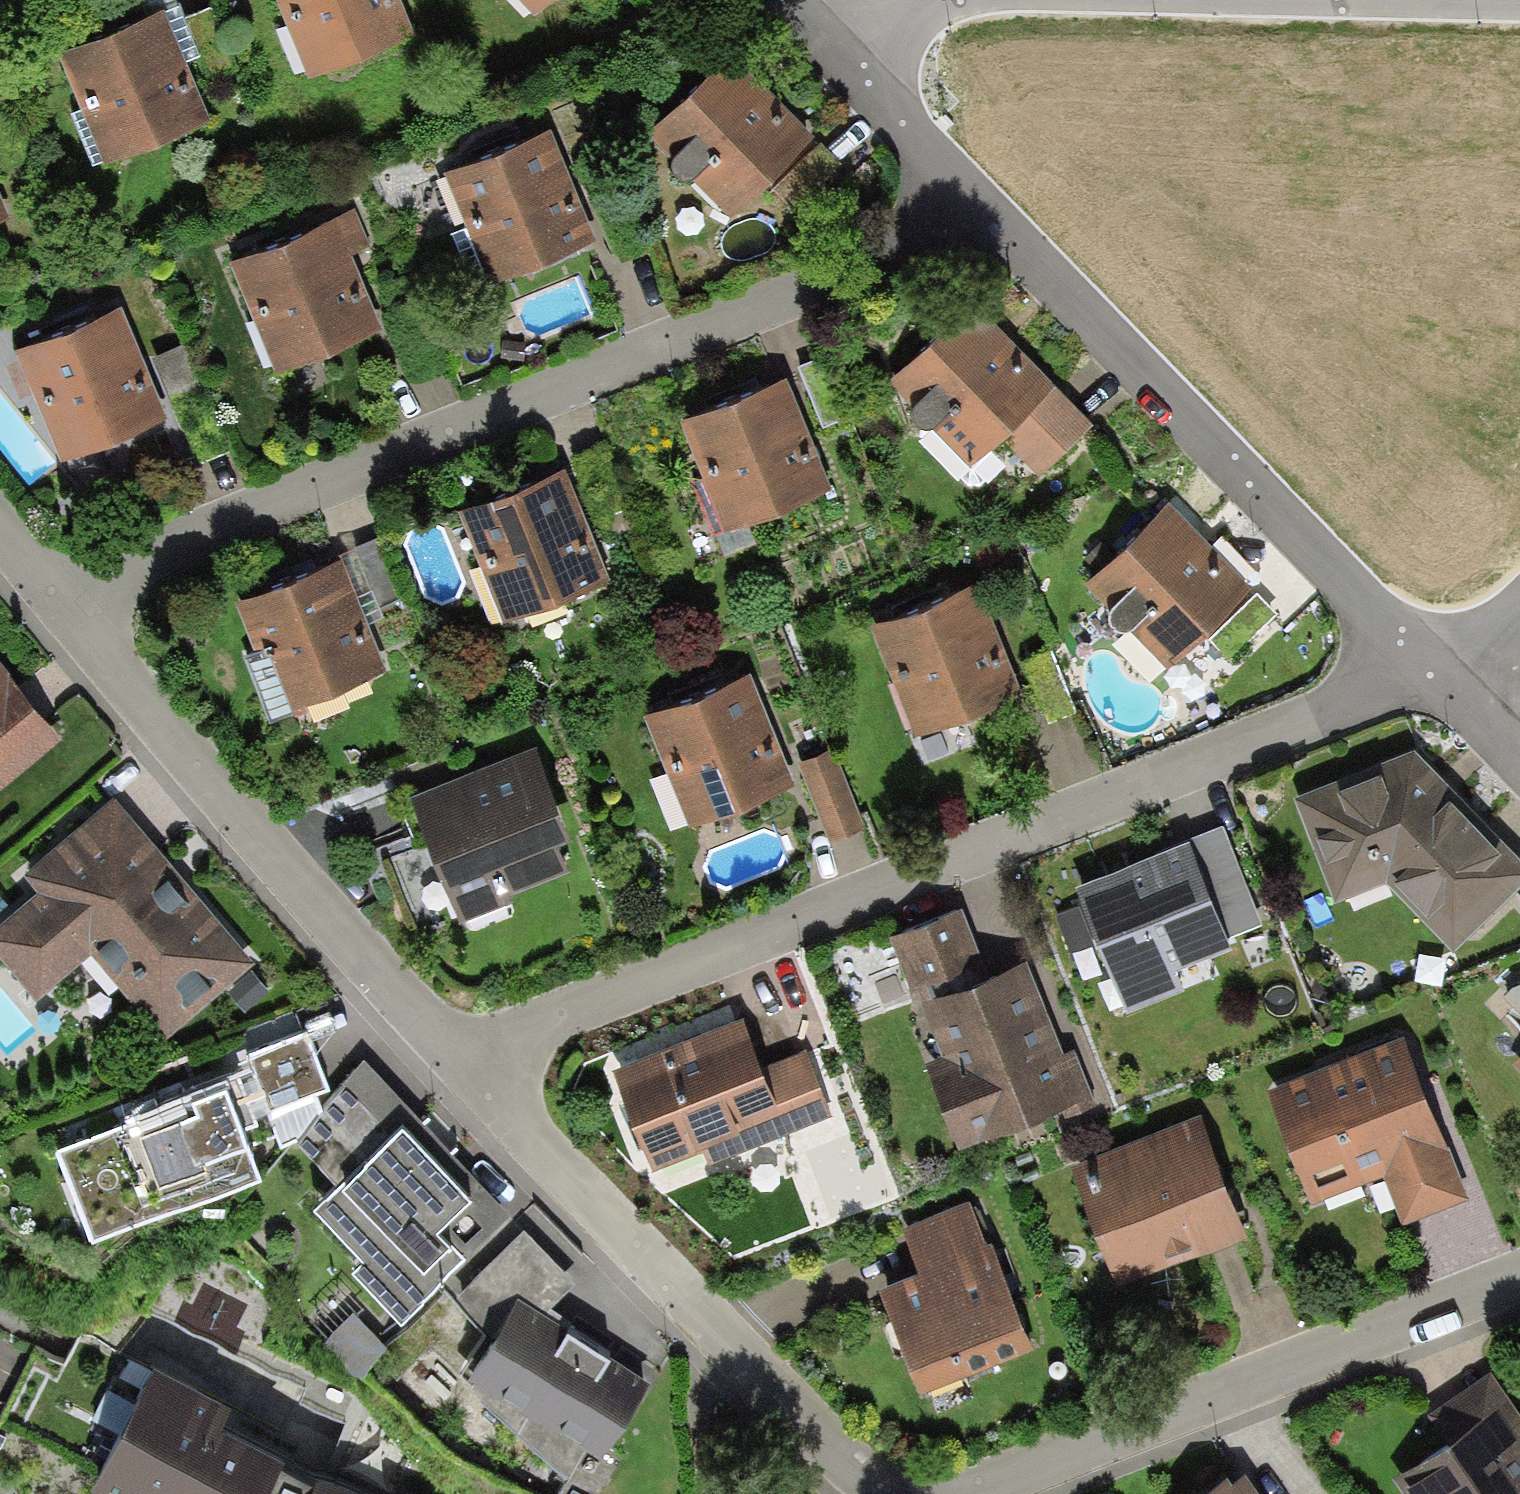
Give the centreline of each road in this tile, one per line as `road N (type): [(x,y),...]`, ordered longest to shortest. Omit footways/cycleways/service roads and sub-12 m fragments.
road 1 (residential): [(1426,668),(462,1058)]
road 2 (residential): [(996,221),(51,596)]
road 3 (residential): [(996,221),(1426,668)]
road 4 (residential): [(462,1058),(51,596)]
road 5 (residential): [(882,1493),(859,1486),(699,1320),(462,1058)]
road 6 (residential): [(1519,1280),(981,1493)]
road 7 (residential): [(839,57),(996,221)]

